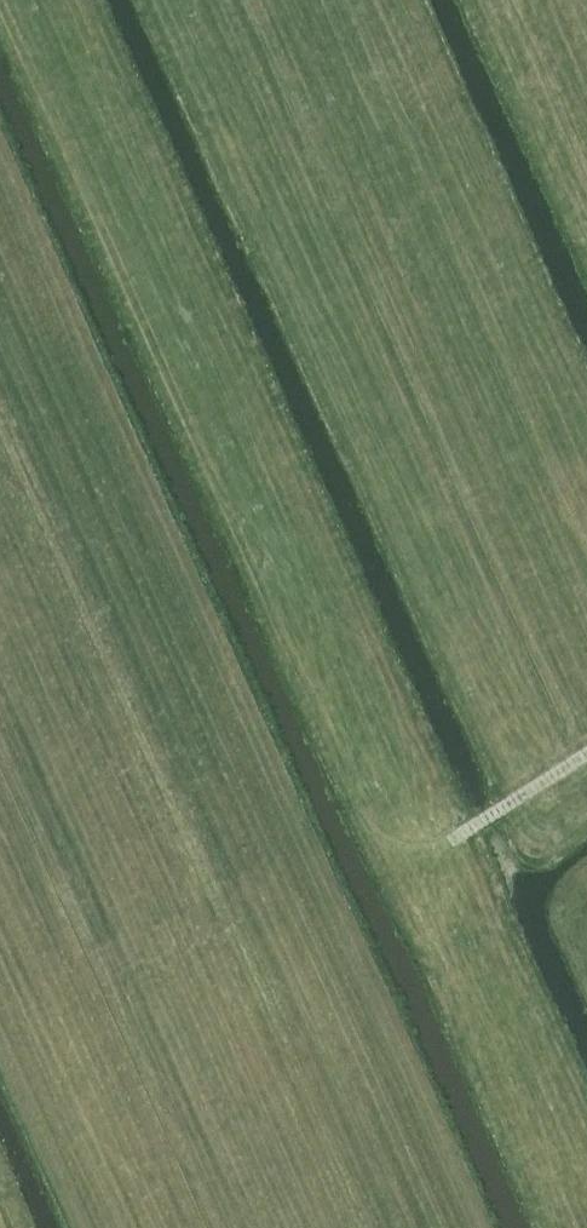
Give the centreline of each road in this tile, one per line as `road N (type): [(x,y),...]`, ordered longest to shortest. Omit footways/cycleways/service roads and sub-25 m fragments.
road 1 (track): [(586,750),(466,828)]

